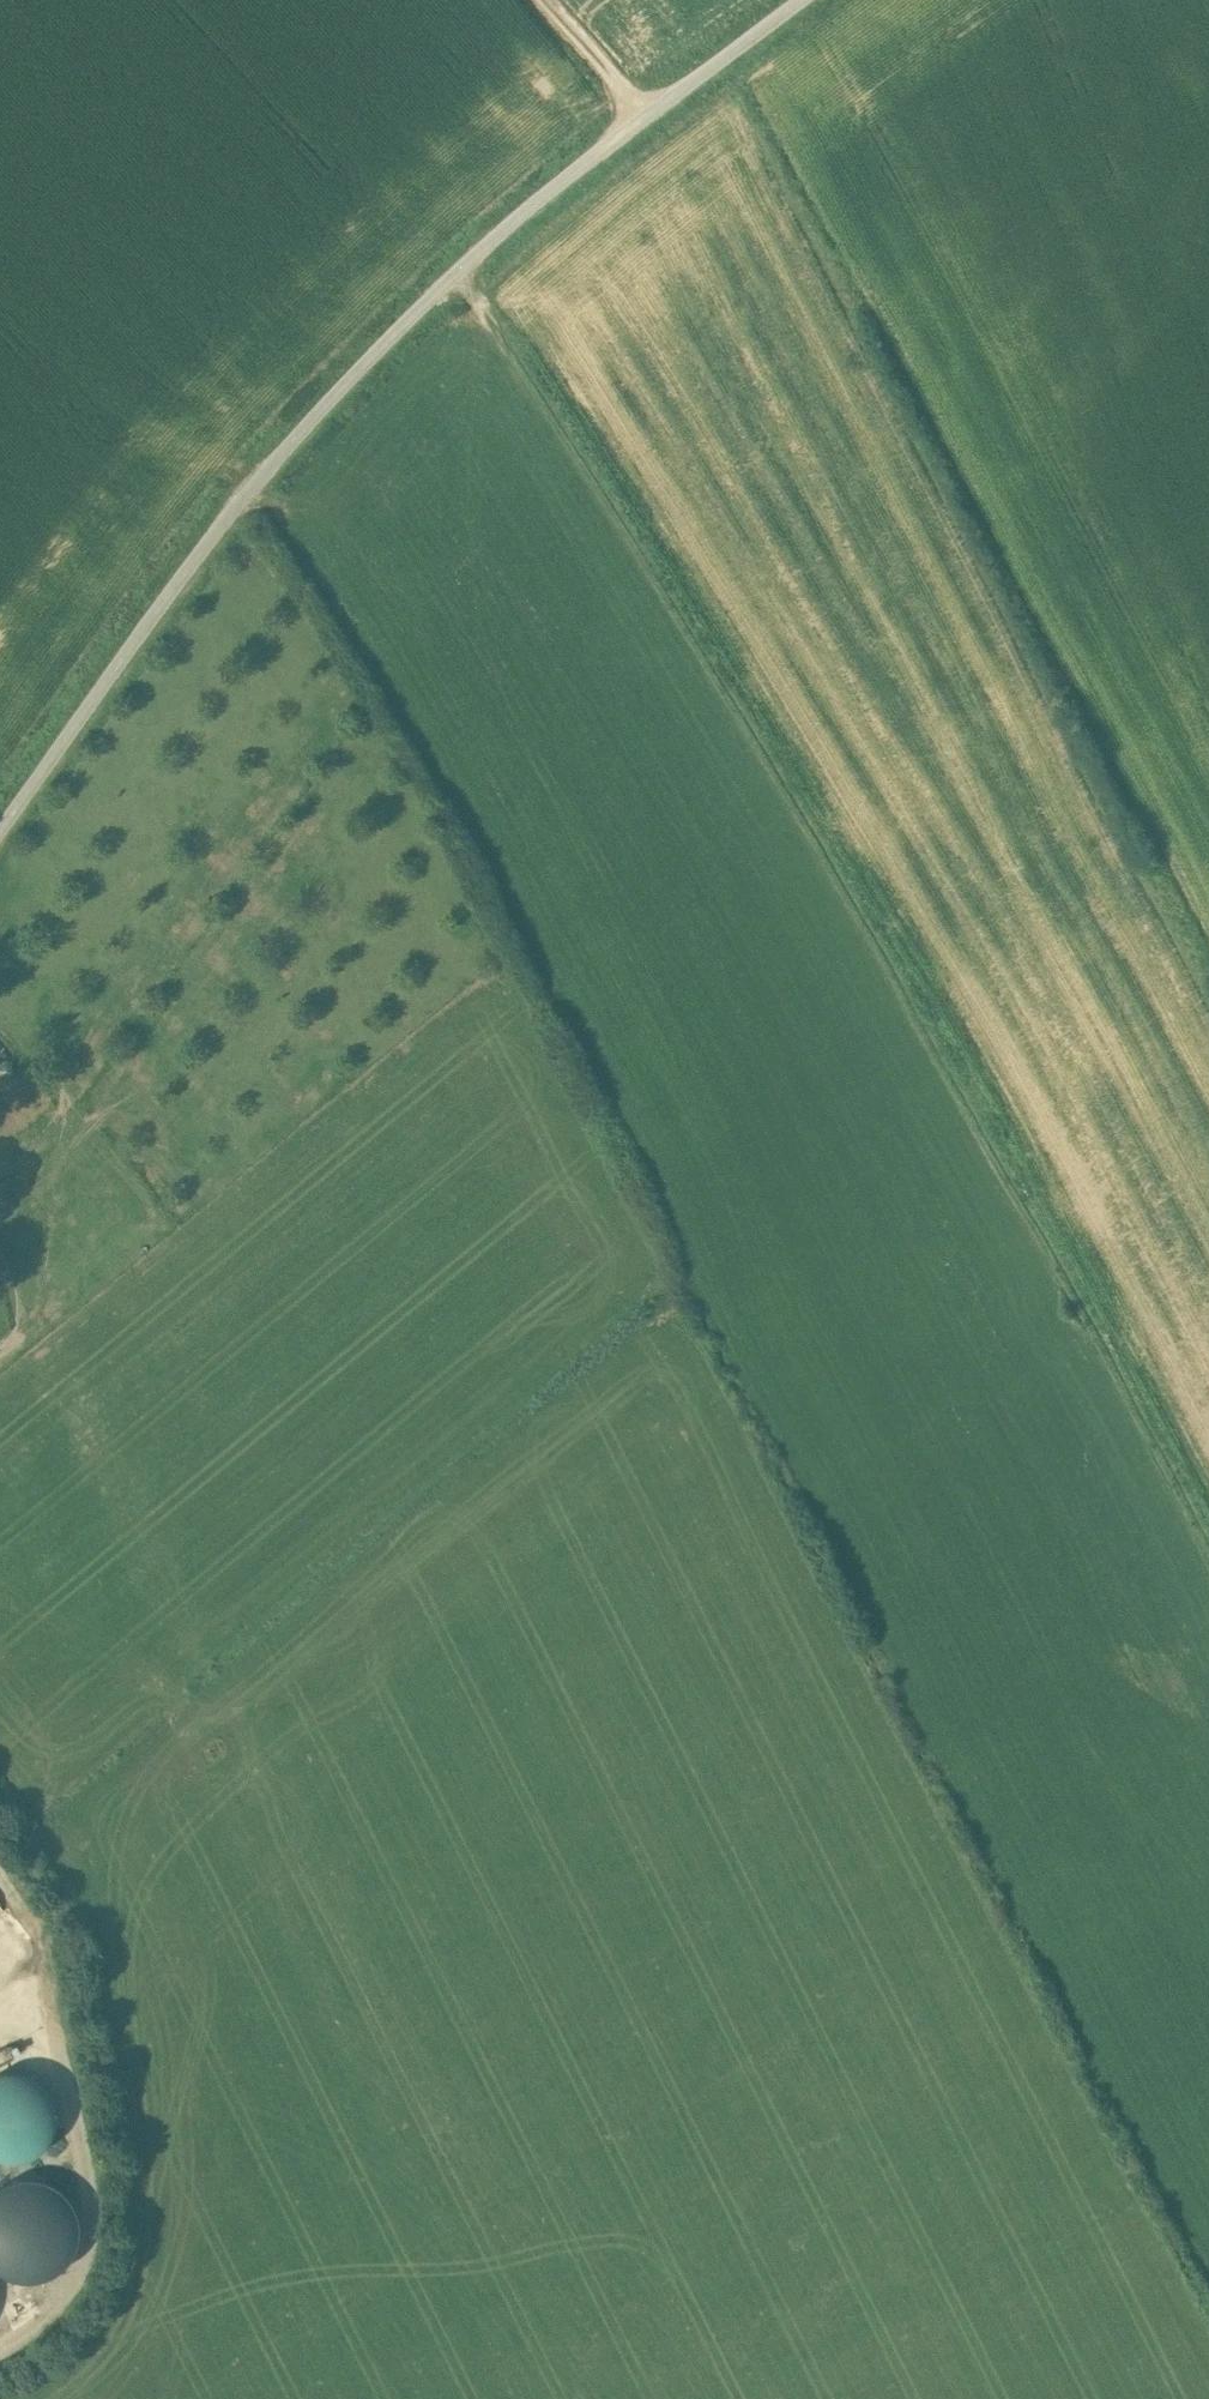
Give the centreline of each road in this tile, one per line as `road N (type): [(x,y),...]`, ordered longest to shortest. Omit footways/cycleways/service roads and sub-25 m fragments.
road 1 (unclassified): [(0,830),(229,511),(399,323),(547,191),(797,0)]

